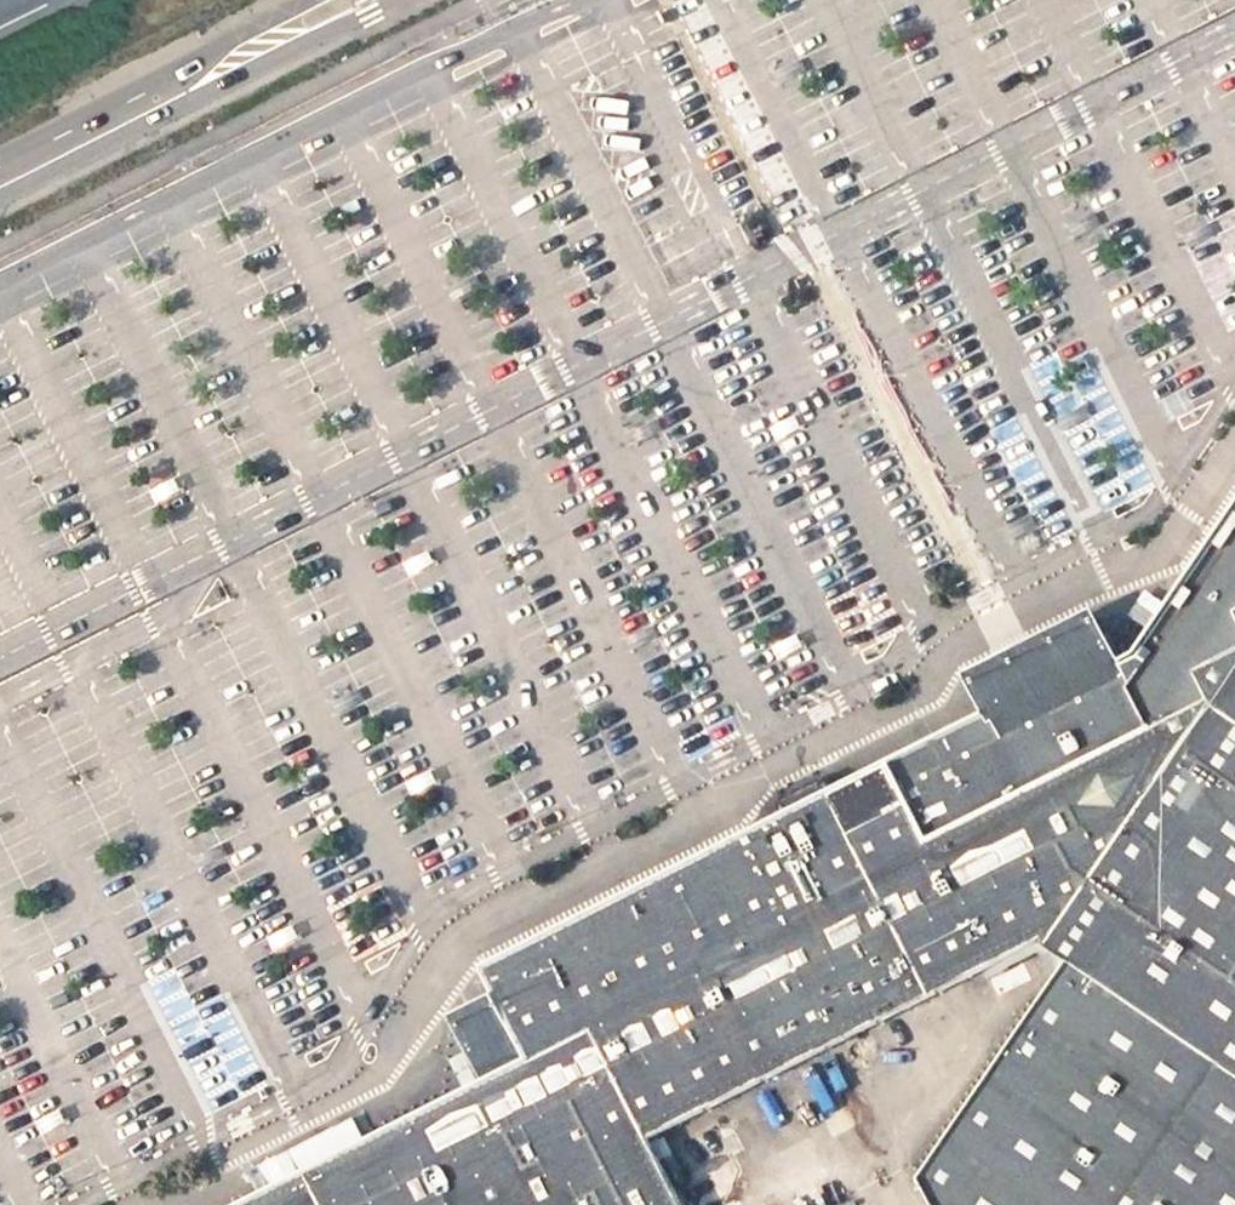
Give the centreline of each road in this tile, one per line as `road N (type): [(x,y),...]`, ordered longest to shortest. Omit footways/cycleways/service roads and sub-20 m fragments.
road 1 (unclassified): [(0,180),(348,0)]

